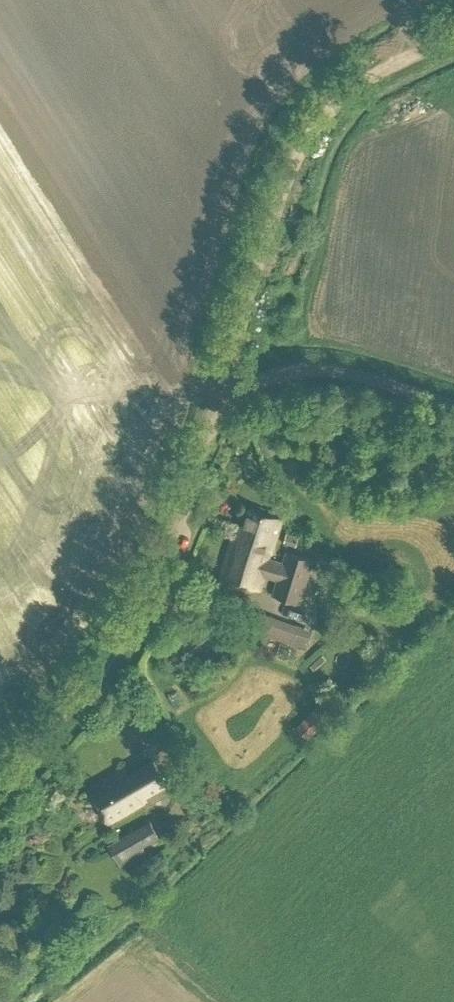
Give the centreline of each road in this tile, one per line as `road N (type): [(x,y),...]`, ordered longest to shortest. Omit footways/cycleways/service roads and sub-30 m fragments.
road 1 (unclassified): [(0,782),(80,701),(133,622),(209,435),(247,388),(280,373),(322,370),(453,408)]
road 2 (track): [(247,388),(249,350),(315,131),(371,82),(453,45)]

